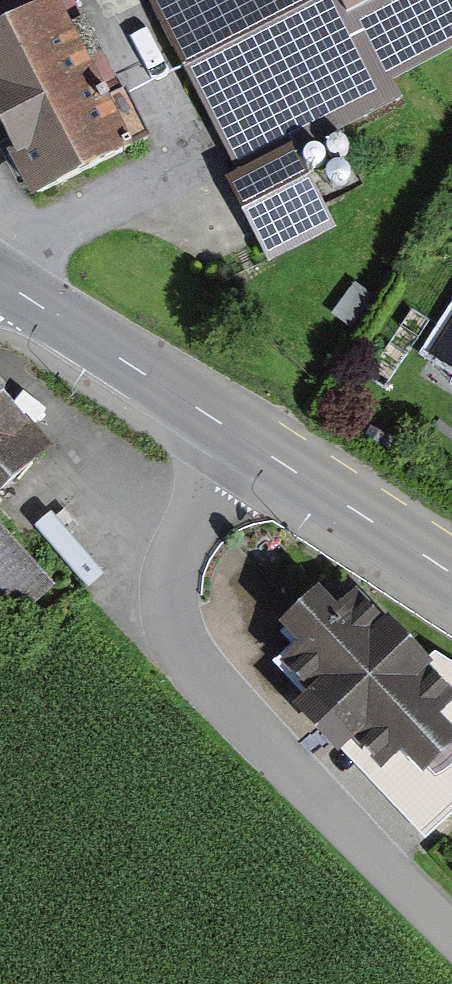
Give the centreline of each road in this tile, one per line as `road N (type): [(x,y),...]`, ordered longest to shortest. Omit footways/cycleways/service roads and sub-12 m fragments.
road 1 (unclassified): [(451,944),(201,689),(178,656),(161,614),(162,585),(184,533),(245,438)]
road 2 (tertiary): [(0,280),(245,438)]
road 3 (tertiary): [(245,438),(451,573)]

